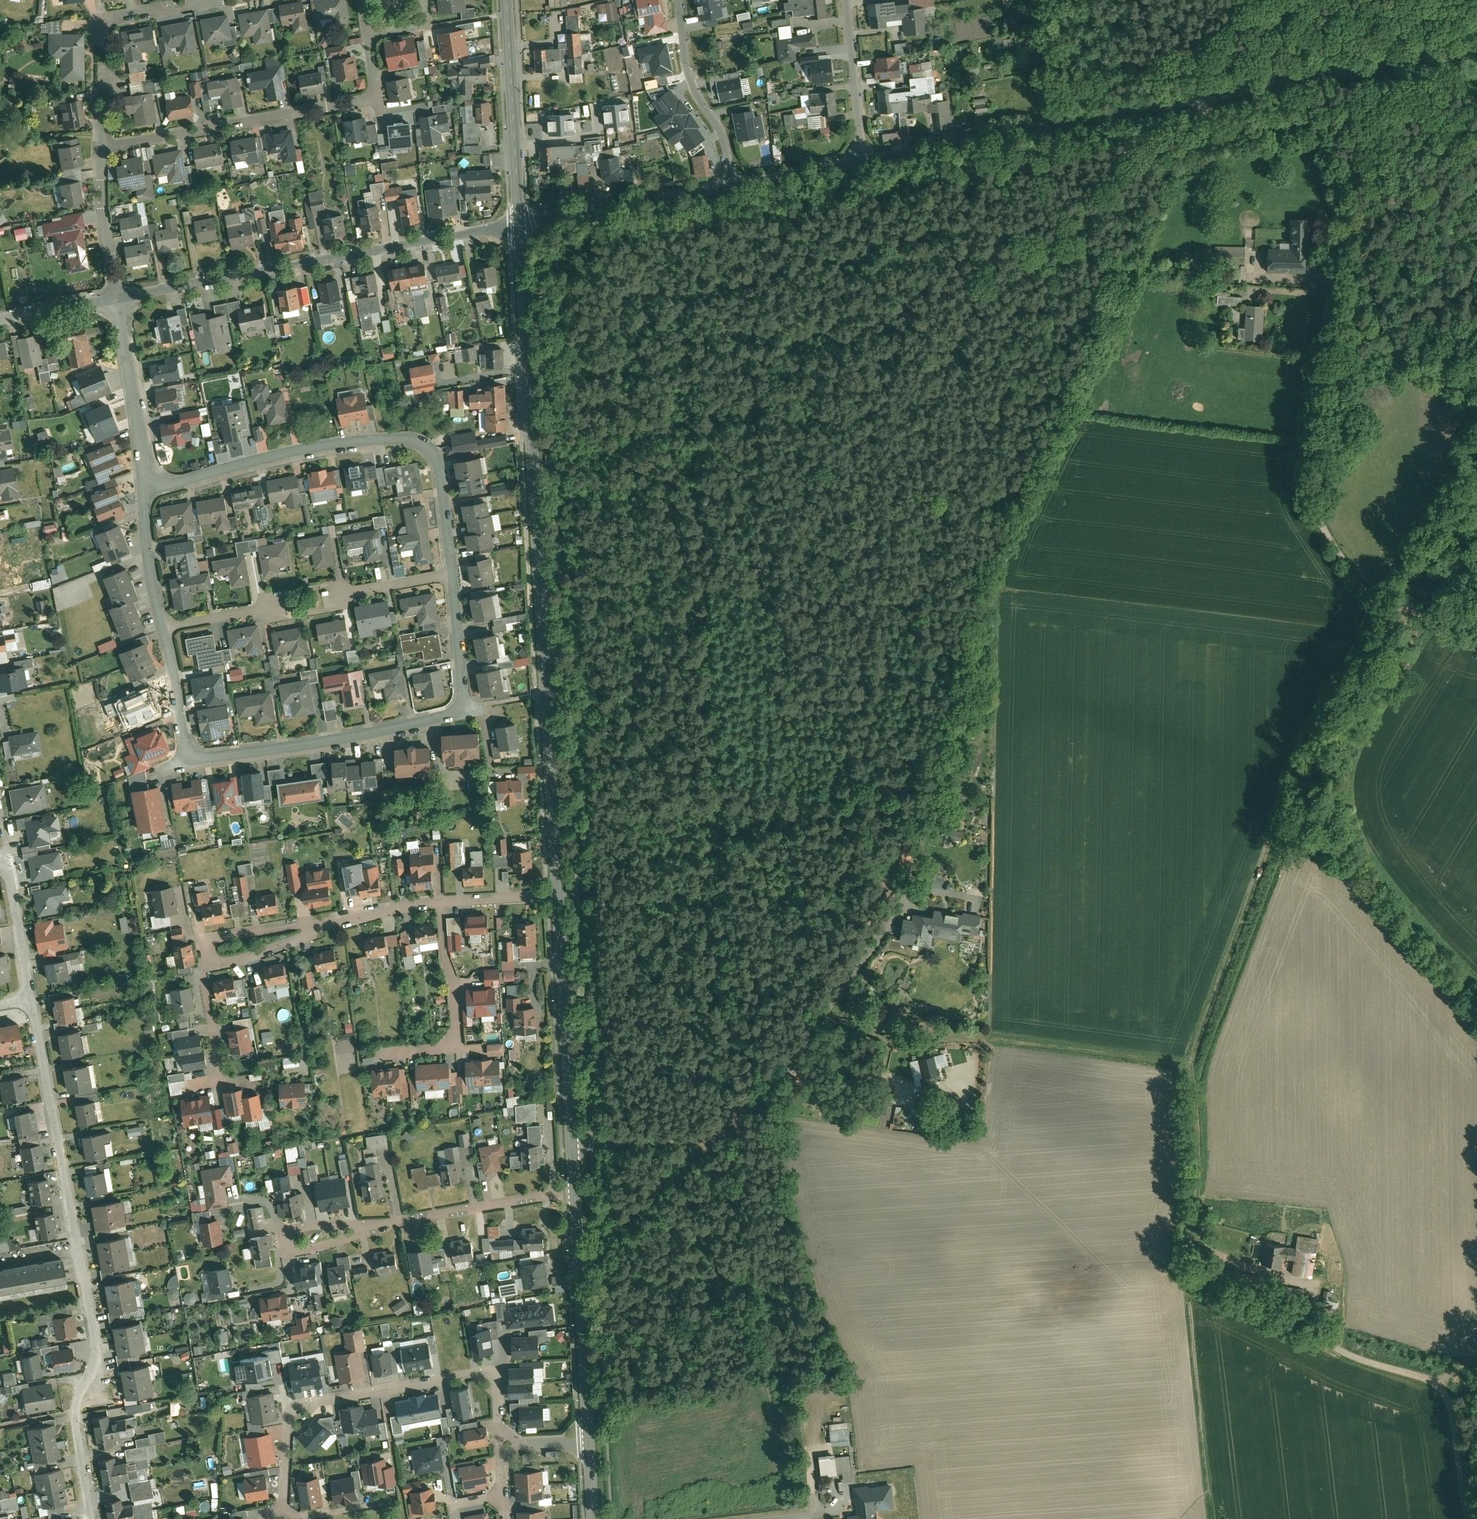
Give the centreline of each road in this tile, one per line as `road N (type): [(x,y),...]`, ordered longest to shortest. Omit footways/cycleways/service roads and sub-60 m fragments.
road 1 (track): [(1375,609),(1313,709),(1192,1067),(829,1006)]
road 2 (tertiary): [(517,224),(558,894)]
road 3 (track): [(1304,79),(1348,224),(1299,483),(1375,609),(1476,643)]
road 4 (unclassified): [(925,152),(1476,46)]
road 5 (residential): [(163,626),(186,758),(351,737),(460,708),(452,574)]
road 6 (residential): [(90,1518),(75,1411),(94,1349),(31,999)]
road 7 (track): [(1192,1067),(1200,1151),(1184,1268),(1210,1518)]
road 8 (residential): [(452,574),(440,471),(420,442),(336,443),(148,481)]
road 9 (residential): [(517,224),(115,298)]
road 10 (residential): [(503,1443),(491,1376),(319,1401),(292,1413),(276,1510)]
road 11 (residential): [(370,36),(376,98),(102,146)]
road 12 (track): [(1314,1308),(1334,1344),(1432,1378),(1449,1398),(1469,1518)]
road 13 (residential): [(575,1191),(288,1241)]
road 14 (tertiary): [(558,894),(572,1146)]
road 15 (tertiary): [(575,1191),(589,1438)]
road 16 (residential): [(102,146),(100,20),(210,0)]
road 17 (tertiary): [(507,0),(517,224)]
road 18 (residential): [(517,224),(733,183)]
road 19 (residential): [(441,901),(457,1046),(391,1053)]
road 20 (residential): [(679,0),(690,84),(720,134),(733,183)]
road 21 (residential): [(115,298),(148,481)]
road 22 (unclassified): [(742,1119),(702,1140),(572,1146)]
road 23 (residential): [(845,0),(862,162)]
road 24 (residential): [(102,146),(115,298)]
road 25 (residential): [(204,970),(203,953),(215,939),(329,922)]
road 26 (residential): [(148,481),(163,626)]
road 27 (residential): [(31,999),(0,867)]
road 28 (residential): [(204,970),(222,1080),(199,1085)]
road 29 (residential): [(329,922),(204,970)]
road 30 (residential): [(733,183),(862,162)]

